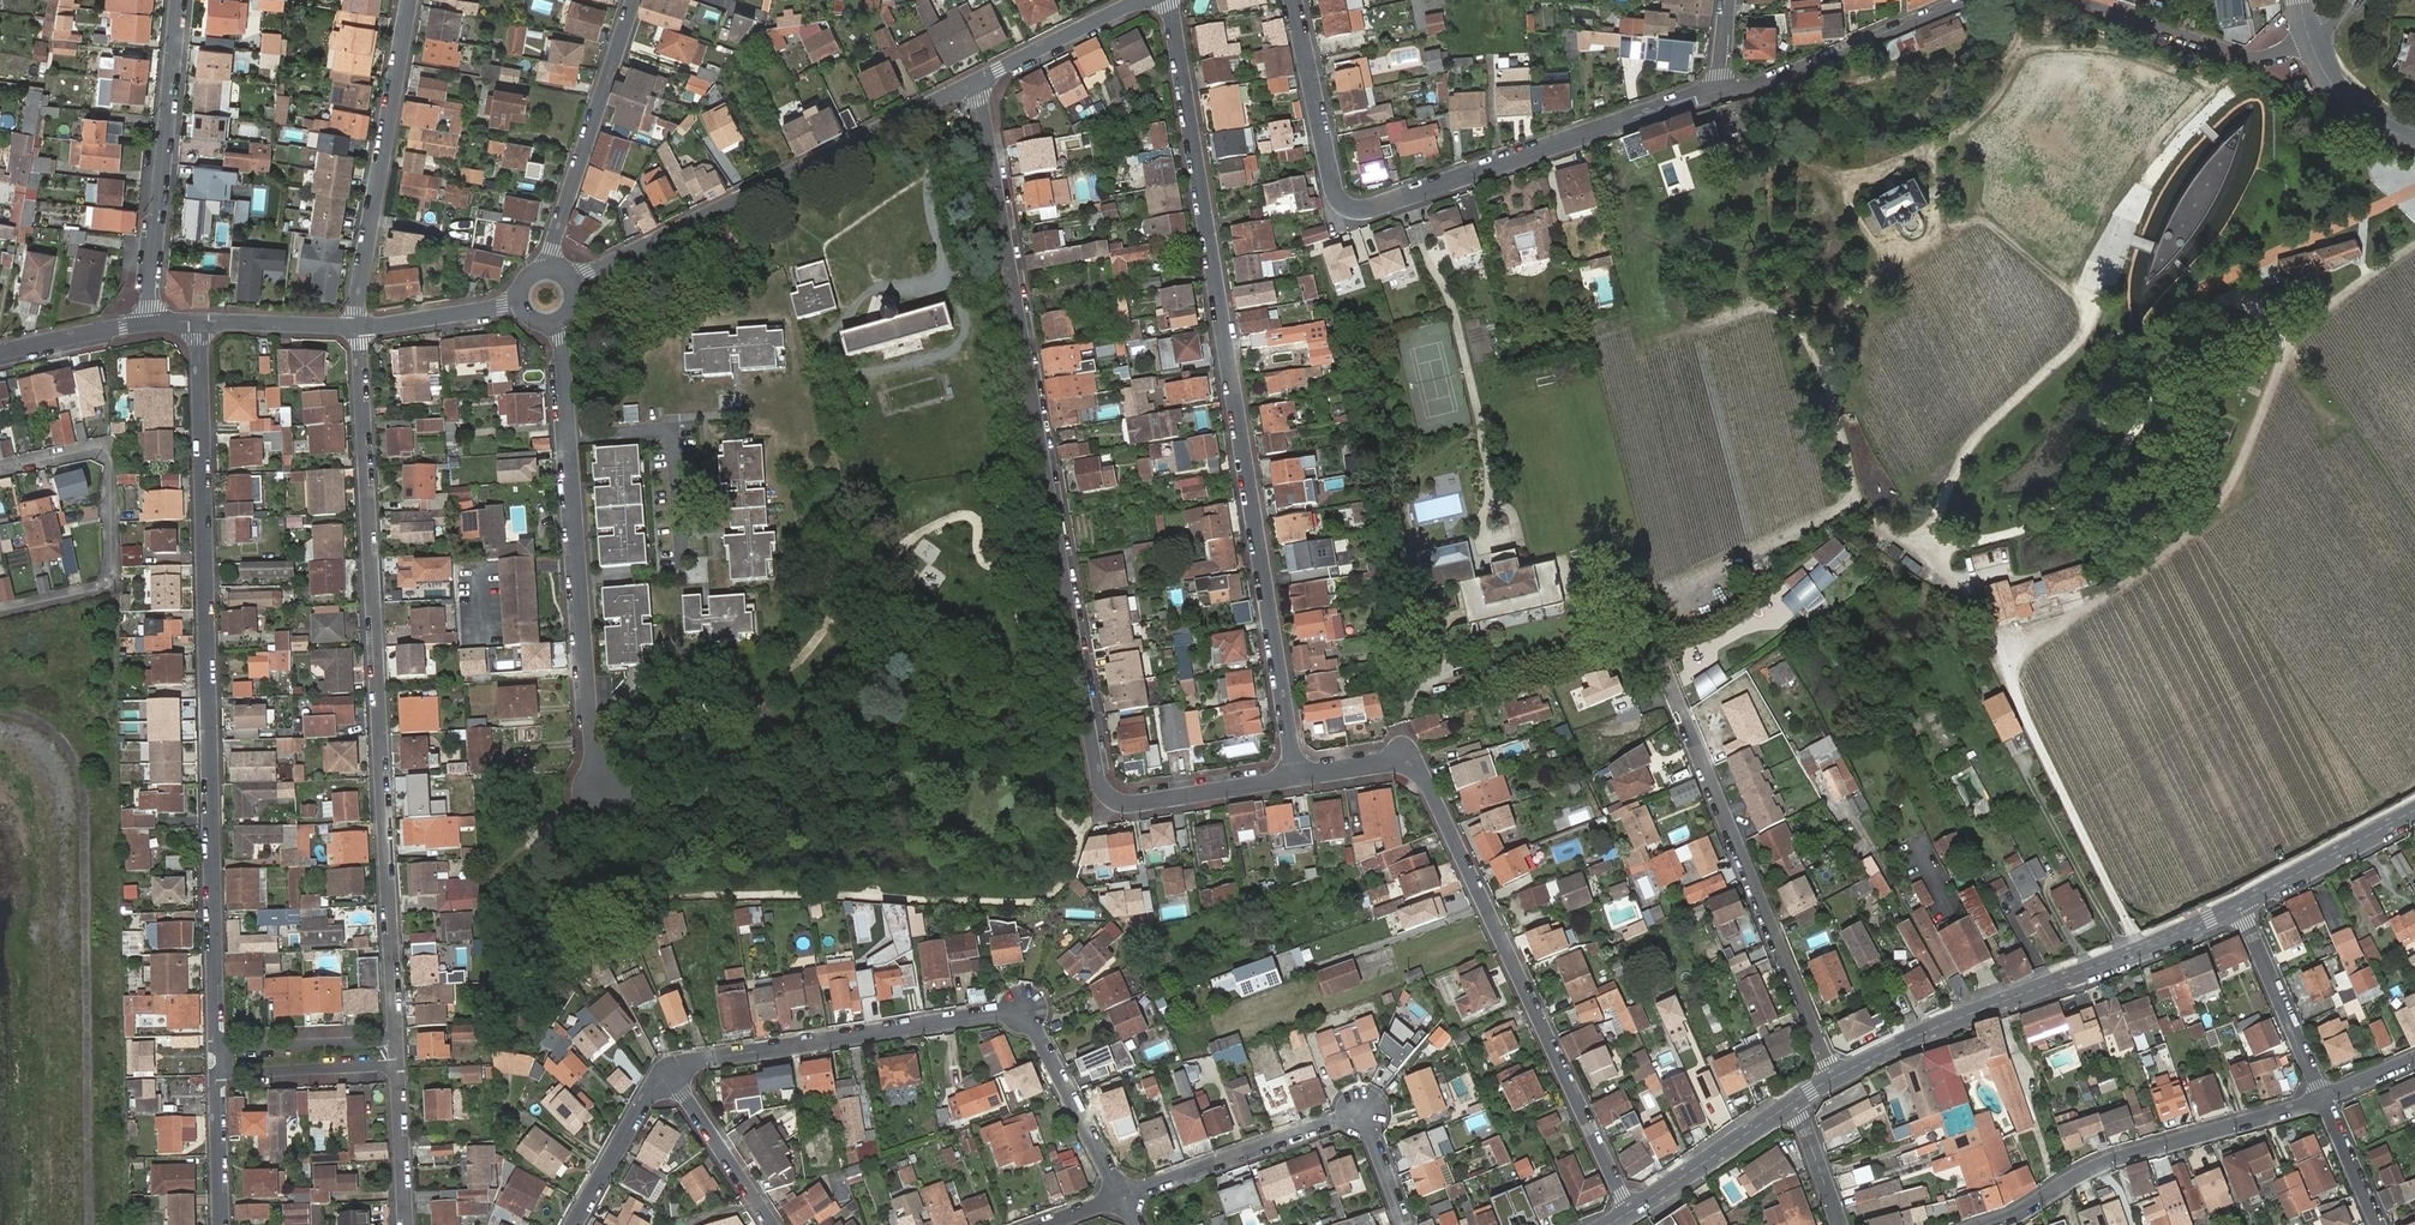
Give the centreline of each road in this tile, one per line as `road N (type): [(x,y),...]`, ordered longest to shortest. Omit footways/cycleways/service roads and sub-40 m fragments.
road 1 (residential): [(980,78),(1102,786),(1121,804),(1296,776)]
road 2 (track): [(2137,950),(2003,671),(2186,542),(2247,455),(2291,348),(2374,269),(2360,230)]
road 3 (residential): [(1296,776),(1168,0)]
road 4 (track): [(2236,93),(2191,125),(2116,222),(2089,274),(2086,327),(1969,445),(1940,525),(1940,539),(1967,550),(2060,530),(2089,559),(2103,600)]
road 5 (track): [(1738,140),(1843,176),(1869,175),(1969,124),(1992,105),(2026,52),(2098,46),(2157,60),(2301,123),(2331,150),(2360,230)]
road 6 (residential): [(220,1047),(201,324)]
road 7 (residential): [(396,1038),(355,328)]
road 8 (residential): [(1722,90),(1343,217),(1296,0)]
road 9 (residential): [(1630,1213),(1419,765),(1405,758),(1296,776)]
road 10 (residential): [(1122,1197),(1027,1007),(704,1060),(671,1074)]
road 11 (track): [(1444,672),(1473,682),(1594,641),(1695,575),(1863,496),(1955,479)]
road 12 (track): [(2414,214),(2401,227),(2296,245),(2247,275),(2188,339),(2128,445),(2060,530)]
road 13 (residential): [(553,323),(595,778),(605,787)]
road 14 (residential): [(571,284),(980,78)]
road 15 (tertiary): [(1832,1077),(2239,905)]
road 16 (residential): [(1832,1077),(1672,690)]
road 17 (residential): [(1407,1224),(1366,1111),(1122,1197)]
road 18 (residential): [(1987,1224),(2021,1214),(2093,1168),(2325,1100)]
road 19 (residential): [(0,609),(101,588),(113,574),(107,459),(83,450),(0,469)]
road 20 (residential): [(355,328),(410,0)]
road 21 (track): [(1863,496),(1824,376),(1790,310),(1767,306),(1670,333)]
road 22 (residential): [(179,0),(150,323)]
road 23 (track): [(2013,0),(2013,50),(1943,61),(1932,72),(1936,193),(1959,231)]
road 24 (residential): [(546,269),(641,0)]
road 25 (residential): [(2074,0),(2241,55),(2275,53),(2309,39)]
road 26 (residential): [(2239,905),(2325,1100)]
road 27 (track): [(2291,348),(2309,392),(2361,436),(2414,516)]
road 28 (track): [(1824,376),(1843,310),(1862,287),(1959,231)]
road 29 (residential): [(1722,90),(1777,79),(1910,25)]
road 30 (tertiary): [(2239,905),(2414,810)]
road 31 (tertiary): [(1630,1213),(1794,1101)]
road 32 (residential): [(980,78),(1144,0)]
road 33 (residential): [(671,1074),(772,1224)]
road 34 (residential): [(671,1074),(647,1097),(574,1224)]
road 35 (residential): [(220,1073),(398,1065)]
road 36 (residential): [(396,1038),(220,1047)]
road 37 (residential): [(355,328),(520,306)]
road 38 (residential): [(406,1224),(398,1065)]
road 39 (track): [(1959,231),(1985,222),(2085,304)]
road 40 (residential): [(201,324),(355,328)]
road 41 (residential): [(0,354),(150,323)]
road 42 (residential): [(222,1224),(220,1073)]
road 43 (tertiary): [(2309,39),(2347,98),(2414,138)]
road 44 (residential): [(2325,1100),(2379,1224)]
road 45 (residential): [(1840,1224),(1794,1101)]

